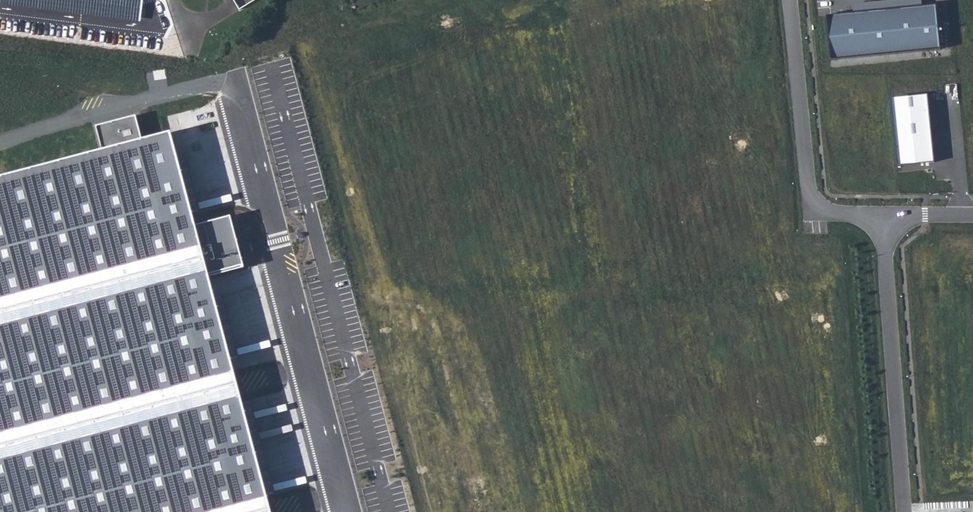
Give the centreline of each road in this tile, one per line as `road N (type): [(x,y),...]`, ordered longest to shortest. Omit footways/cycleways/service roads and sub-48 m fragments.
road 1 (unclassified): [(884,215),(904,511)]
road 2 (unclassified): [(791,0),(809,200),(833,213),(884,215)]

